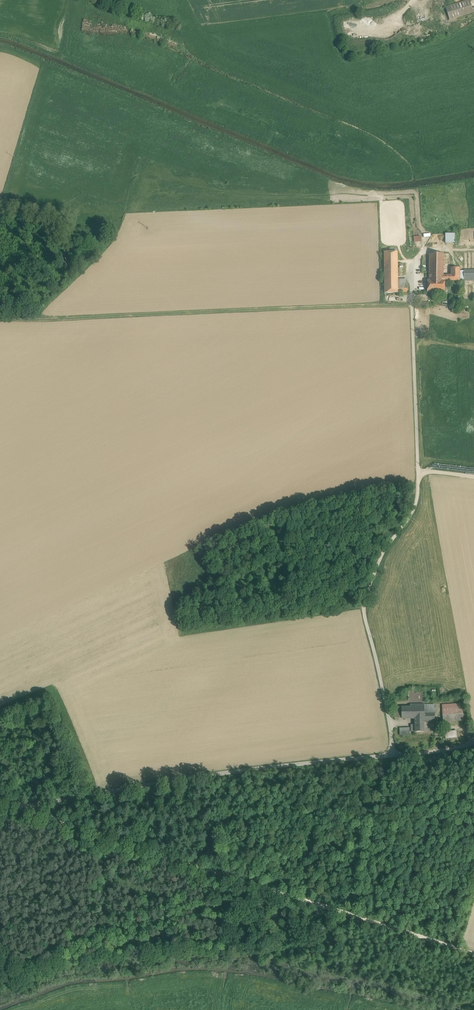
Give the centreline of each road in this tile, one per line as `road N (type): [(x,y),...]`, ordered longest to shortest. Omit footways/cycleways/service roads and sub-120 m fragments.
road 1 (unclassified): [(394,750),(365,606),(418,501),(412,291)]
road 2 (track): [(27,802),(473,958)]
road 3 (unclassified): [(394,750),(228,767),(27,802),(0,798)]

